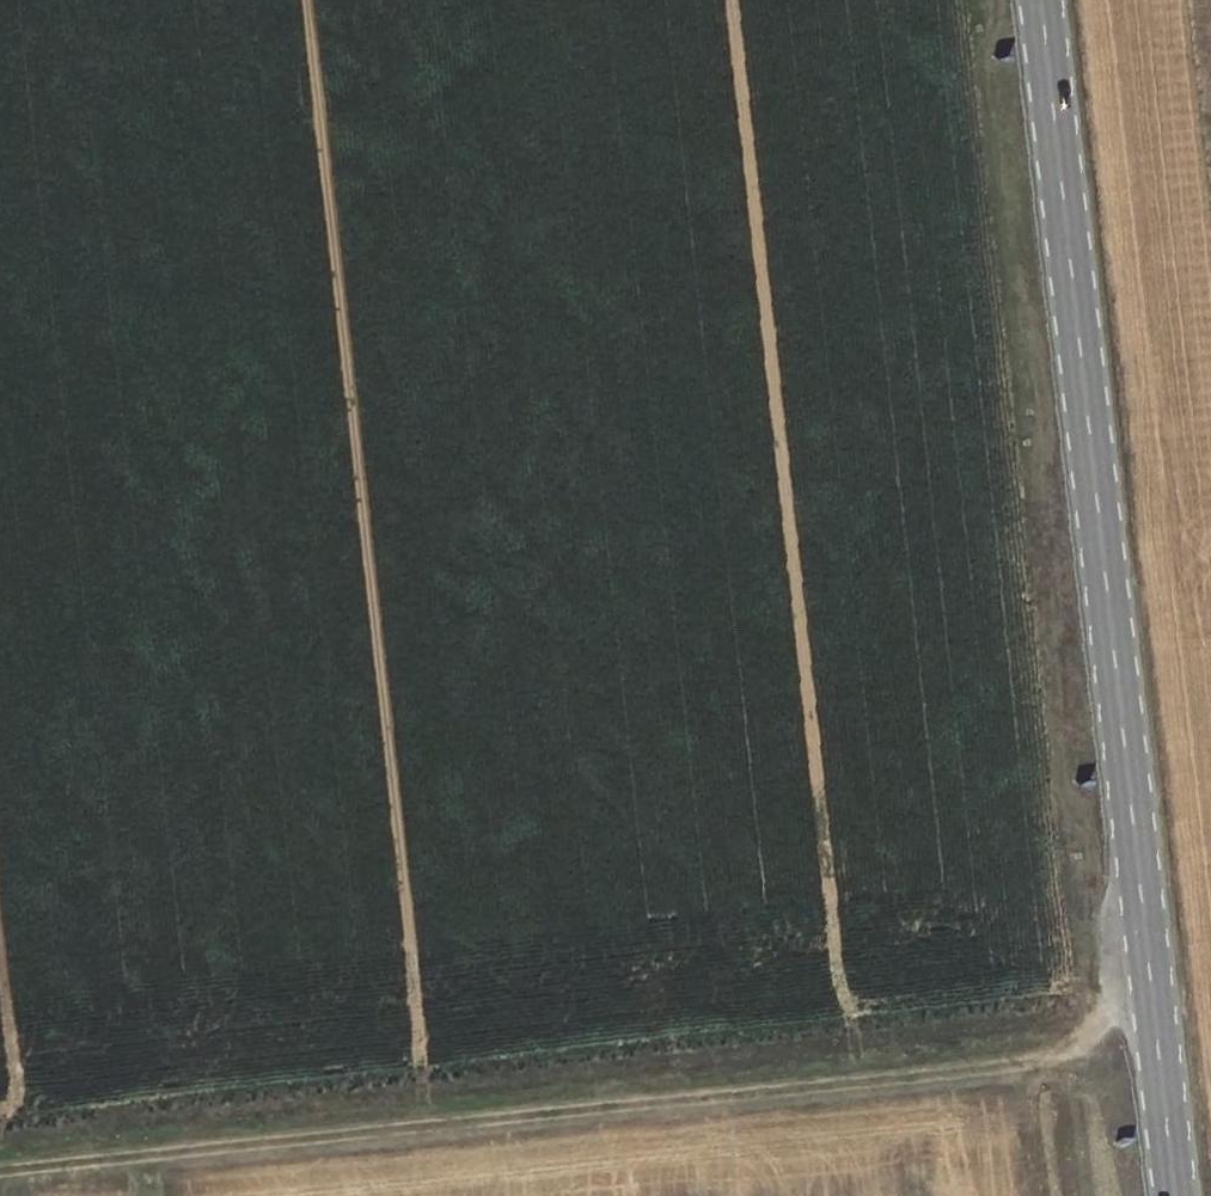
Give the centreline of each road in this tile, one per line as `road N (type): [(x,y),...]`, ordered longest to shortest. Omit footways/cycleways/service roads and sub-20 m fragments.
road 1 (primary): [(1036,0),(1169,1195)]

